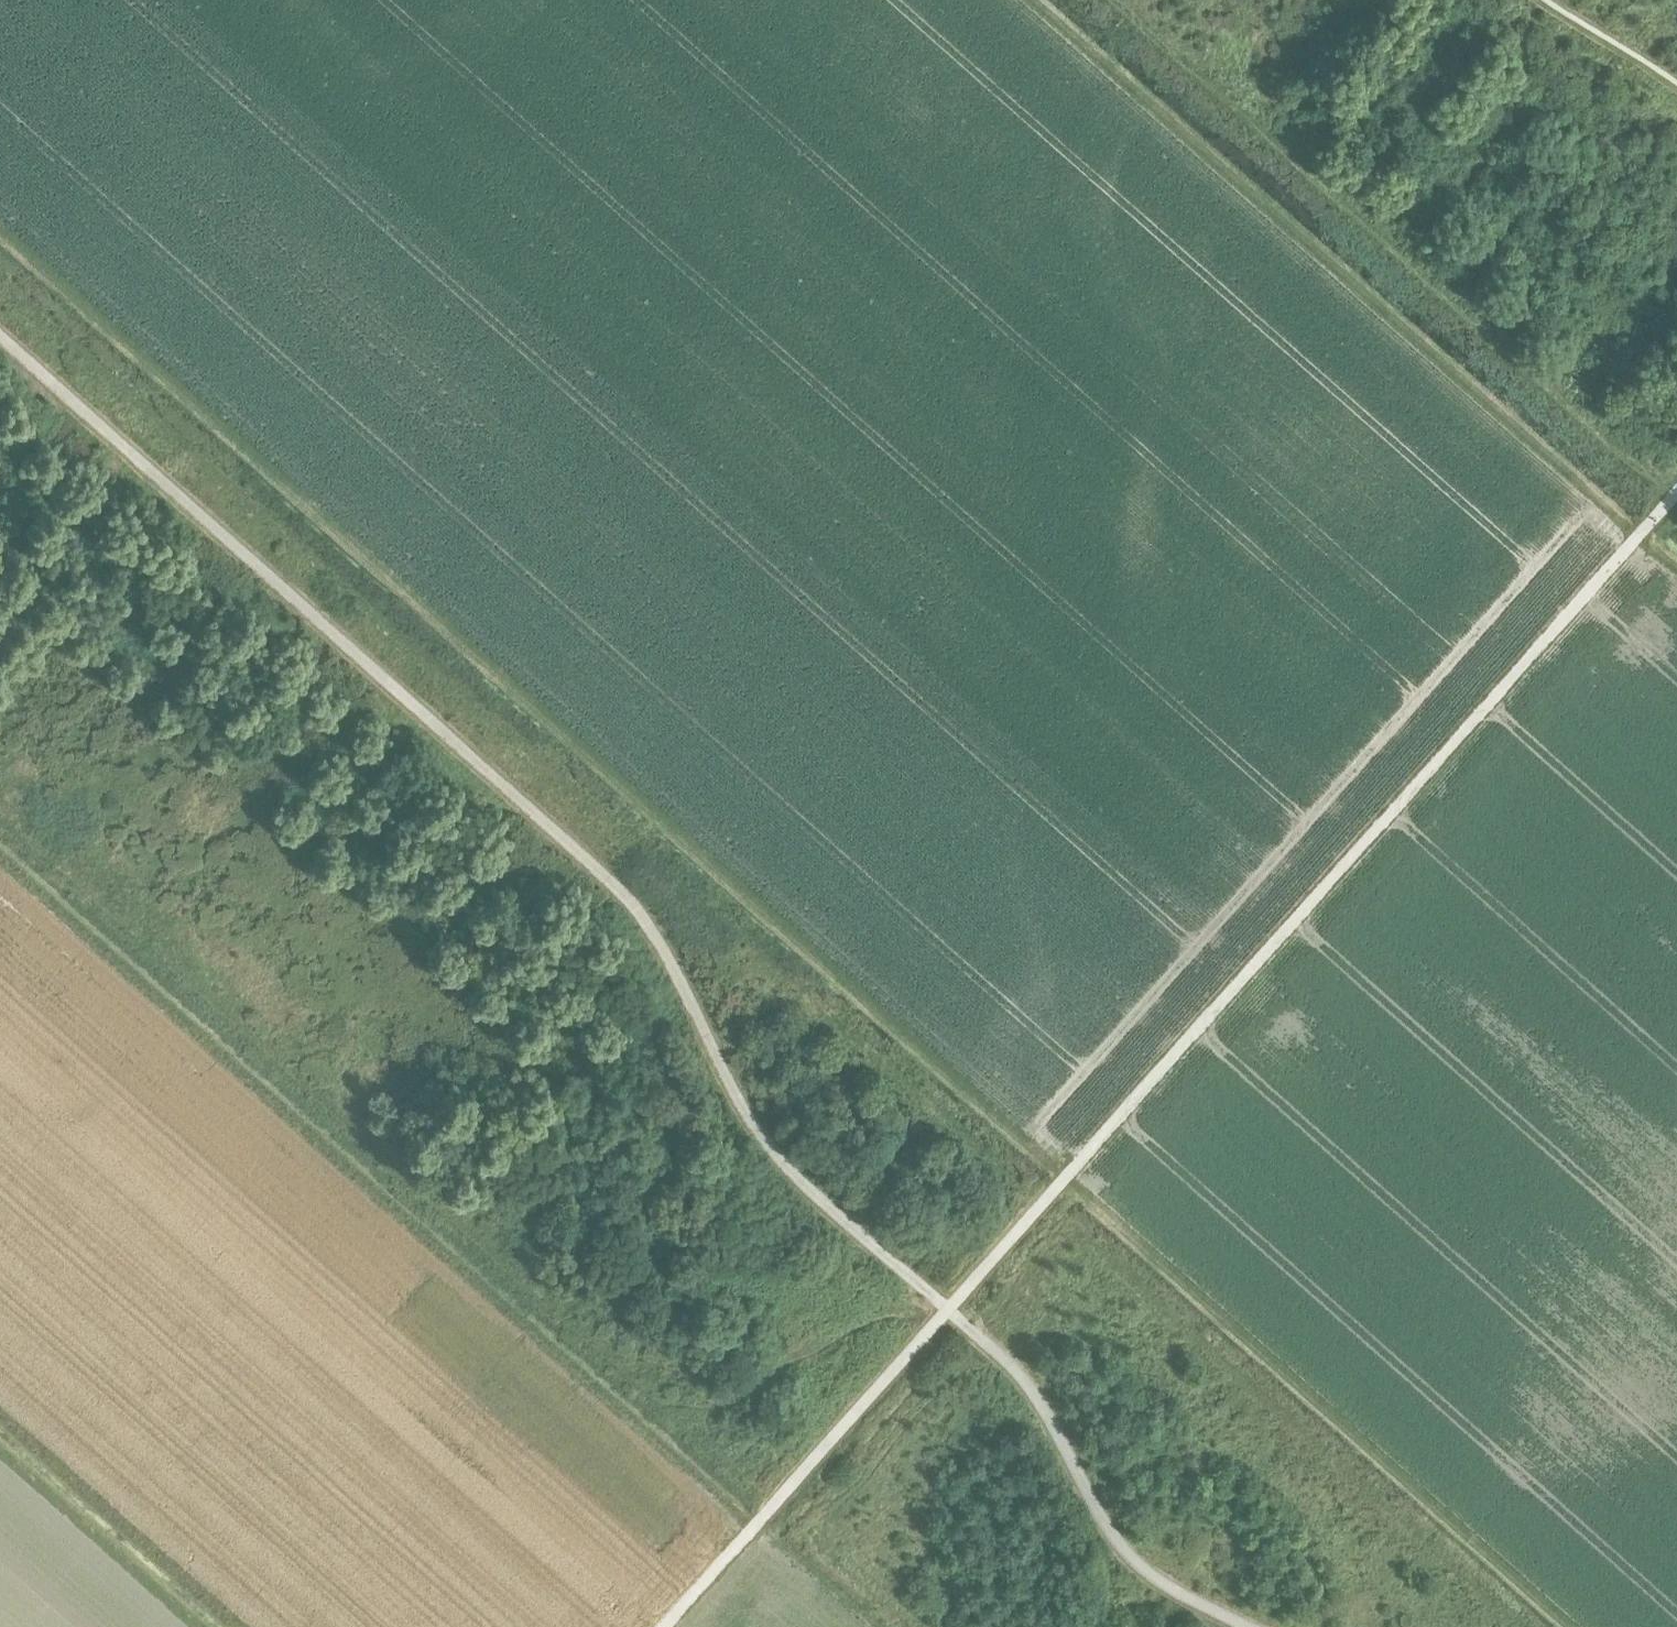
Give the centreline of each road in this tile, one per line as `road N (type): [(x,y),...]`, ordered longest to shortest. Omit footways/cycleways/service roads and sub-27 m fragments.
road 1 (track): [(825,1006),(1046,1199)]
road 2 (track): [(661,1626),(760,1516)]

